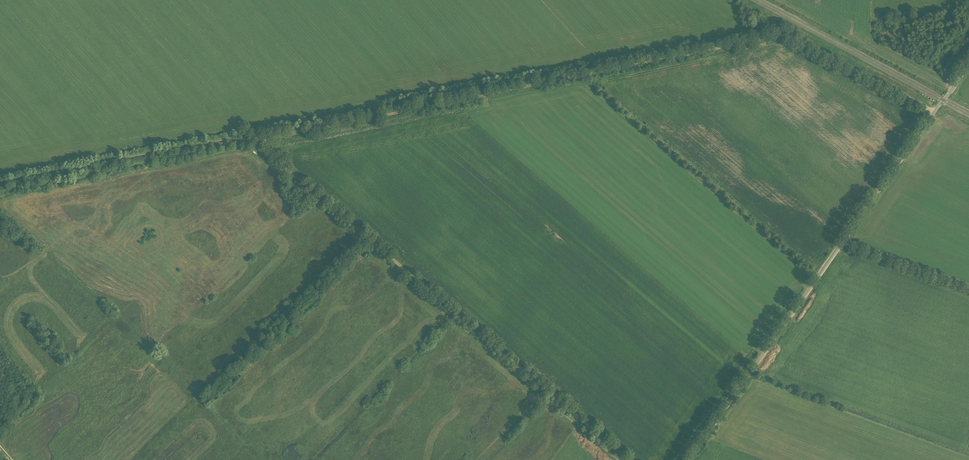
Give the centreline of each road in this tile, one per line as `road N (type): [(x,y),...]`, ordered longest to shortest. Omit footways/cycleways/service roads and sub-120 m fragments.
road 1 (track): [(629,459),(257,150)]
road 2 (unclassified): [(687,459),(843,240)]
road 3 (unclassified): [(843,240),(968,64)]
road 4 (unclassified): [(968,288),(843,240)]

